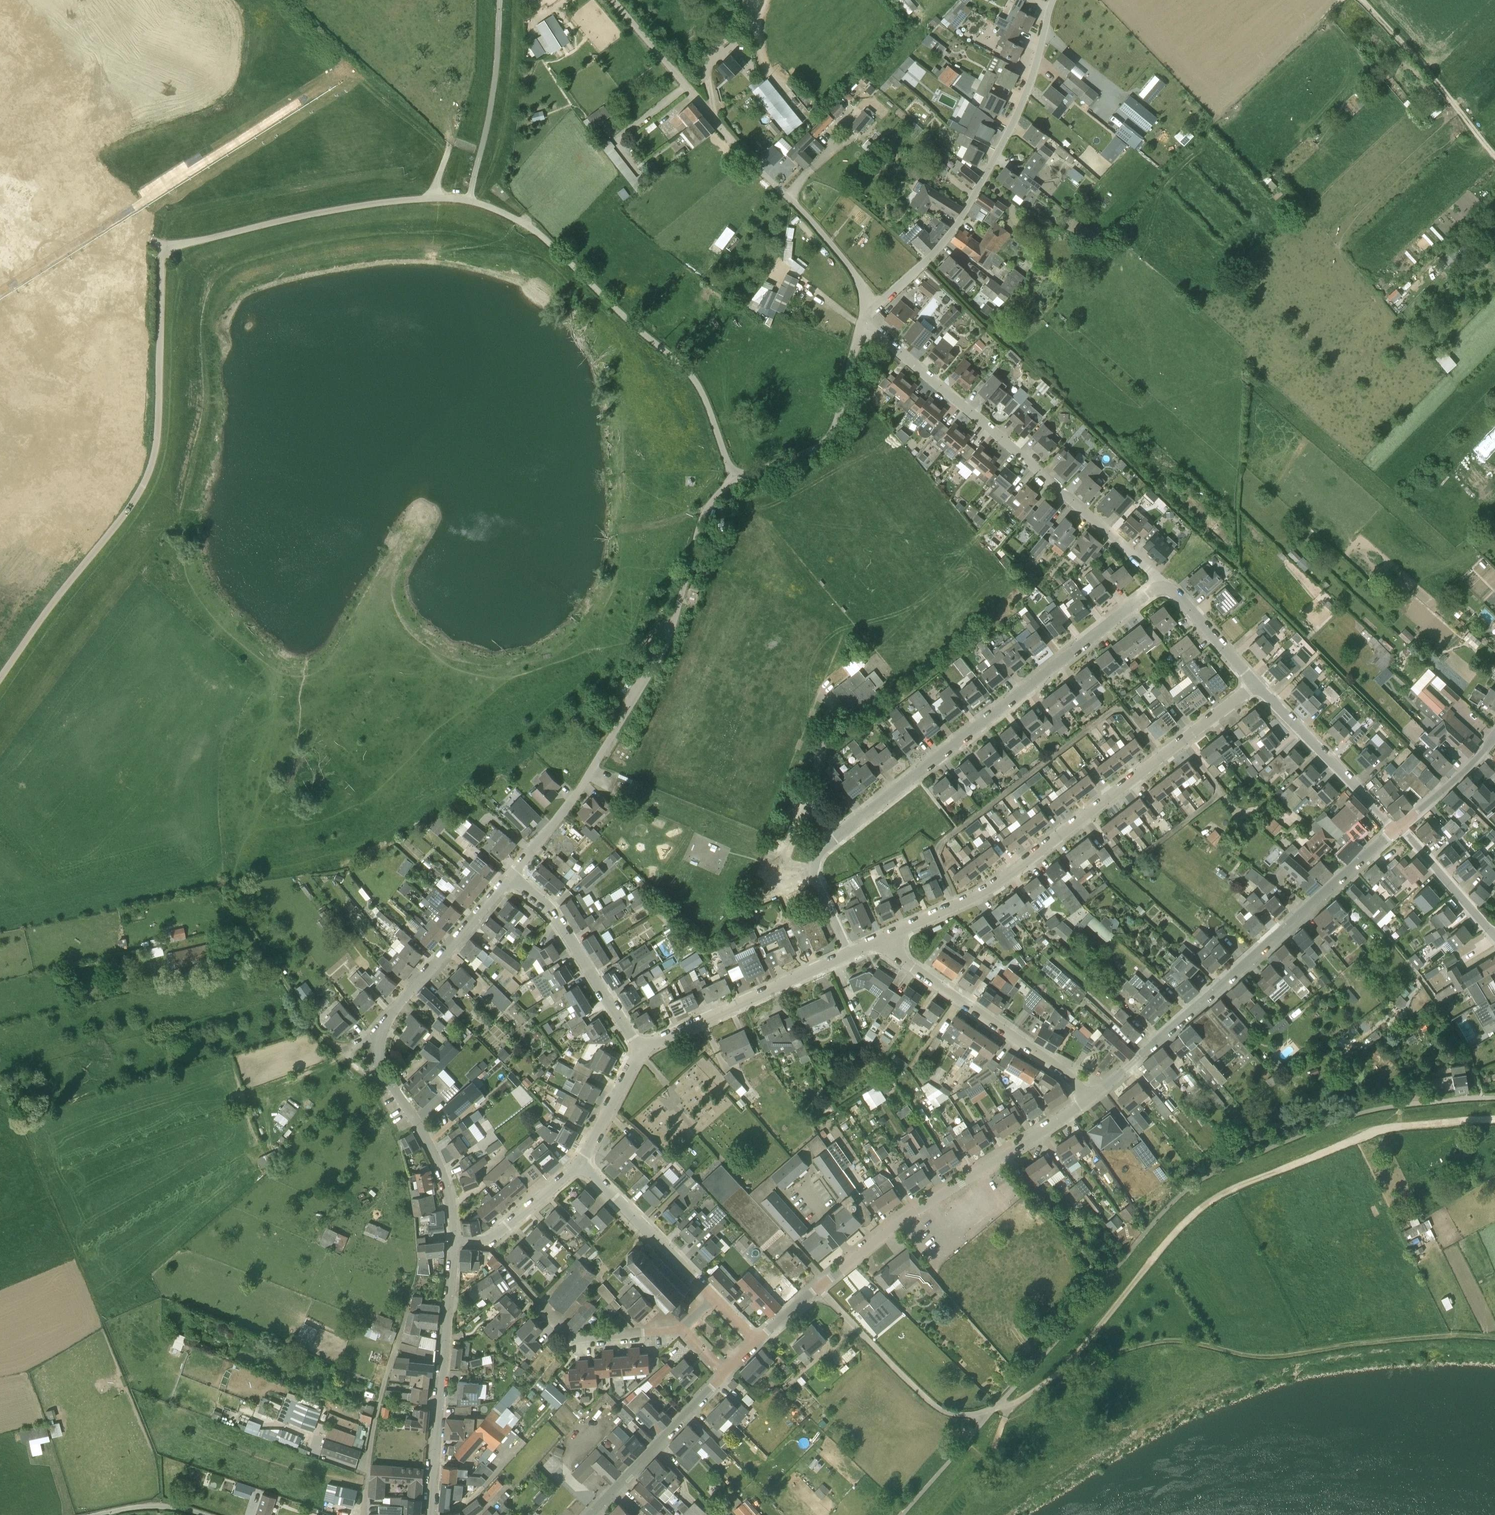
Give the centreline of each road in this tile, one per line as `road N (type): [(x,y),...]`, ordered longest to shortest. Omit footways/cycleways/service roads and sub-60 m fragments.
road 1 (unclassified): [(0,676),(144,486),(156,444),(162,261),(171,246),(335,209),(458,198),(490,206),(532,229),(690,373),(734,480)]
road 2 (unclassified): [(986,1416),(1192,1185),(1369,1110),(1494,1098)]
road 3 (residential): [(851,954),(818,875),(829,843),(1164,585)]
road 4 (track): [(1064,1370),(1176,1235),(1228,1192),(1379,1131),(1494,1122)]
road 5 (track): [(0,703),(136,521),(162,471),(180,244)]
road 6 (track): [(1007,1407),(1064,1370),(1150,1341),(1265,1357),(1407,1338),(1494,1338)]
road 7 (residential): [(512,876),(571,804),(657,663),(706,510),(734,480)]
road 8 (residential): [(884,941),(993,891),(1258,685)]
road 9 (residential): [(454,1240),(444,1178),(385,1074),(376,1041),(512,876)]
road 10 (unclassified): [(1096,1093),(1398,828)]
road 11 (unclassified): [(870,308),(830,242),(616,0)]
road 12 (residential): [(1164,585),(865,323)]
road 13 (residential): [(870,308),(954,226),(975,191),(1022,97),(1052,0)]
road 14 (residential): [(856,1257),(1096,1093)]
road 15 (residential): [(432,1514),(454,1240)]
road 16 (residential): [(1096,1093),(884,941)]
road 17 (residential): [(640,1053),(851,954)]
road 18 (residential): [(734,480),(831,438),(865,323)]
road 19 (residential): [(640,1053),(551,907),(512,876)]
road 20 (unclassified): [(986,1416),(938,1408),(818,1287)]
road 21 (track): [(1494,154),(1362,0)]
road 22 (residential): [(1398,828),(1258,685)]
road 23 (residential): [(591,1514),(725,1373)]
road 24 (residential): [(715,1296),(582,1163)]
road 25 (residential): [(522,1284),(577,1338),(682,1331)]
road 26 (track): [(313,1024),(223,888)]
road 27 (residential): [(454,1240),(498,1234),(582,1163)]
road 28 (tertiary): [(1494,935),(1398,828)]
road 29 (residential): [(1258,685),(1164,585)]
road 30 (tertiary): [(1398,828),(1494,735)]
road 31 (residential): [(902,1514),(986,1416)]
road 32 (residential): [(582,1163),(640,1053)]

